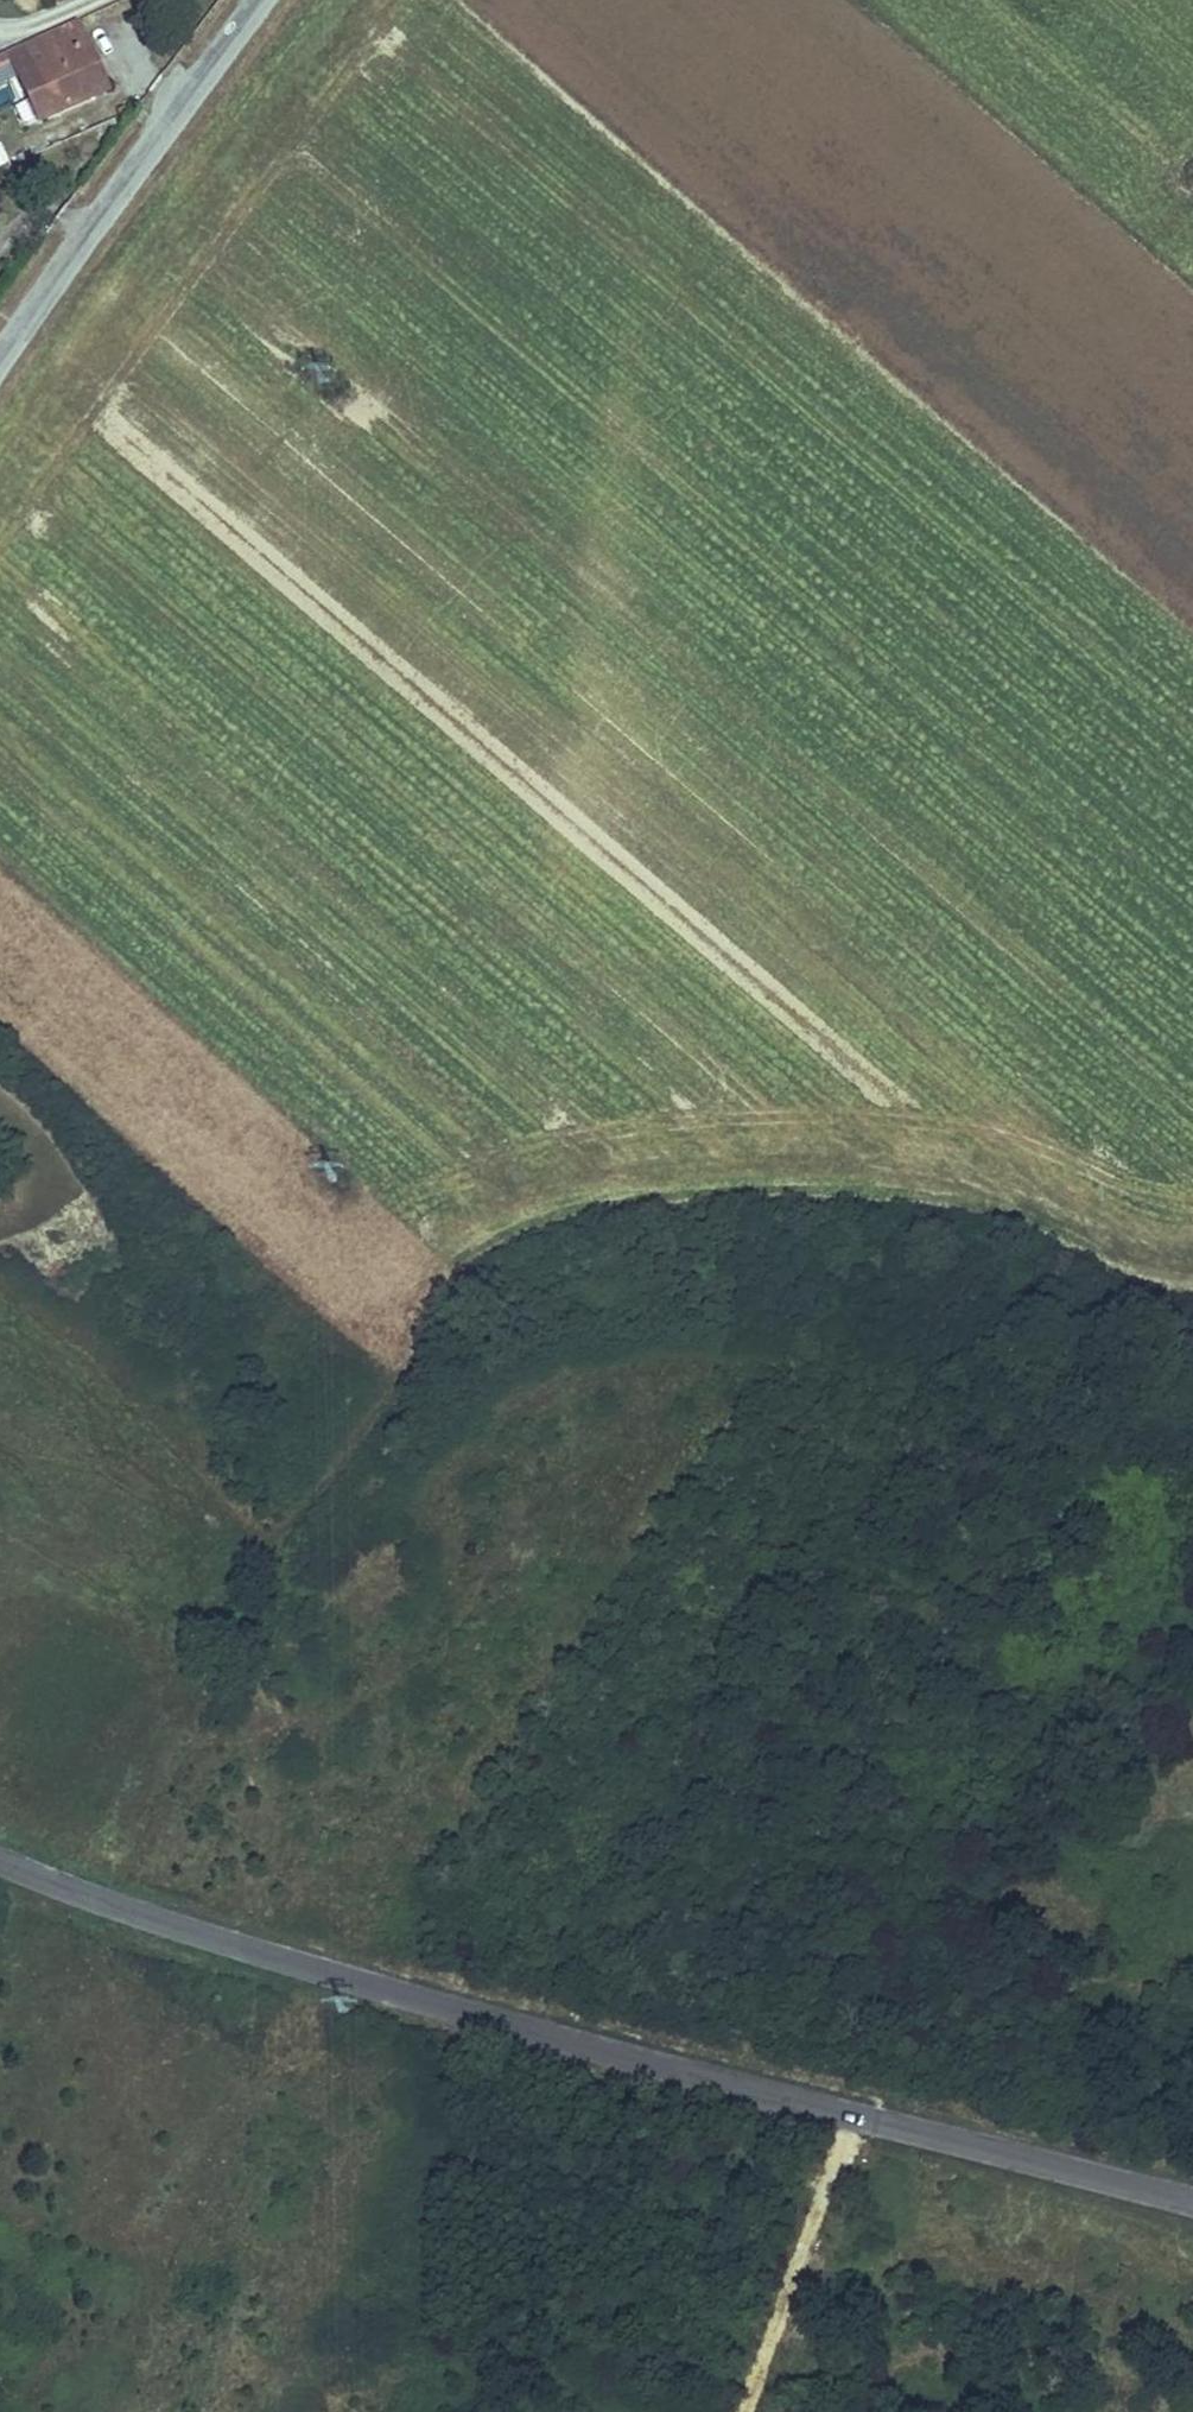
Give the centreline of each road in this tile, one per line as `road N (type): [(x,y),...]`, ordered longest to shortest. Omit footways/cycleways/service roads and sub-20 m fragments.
road 1 (unclassified): [(1192,2202),(550,2035),(177,1927),(0,1865)]
road 2 (residential): [(0,360),(256,0)]

